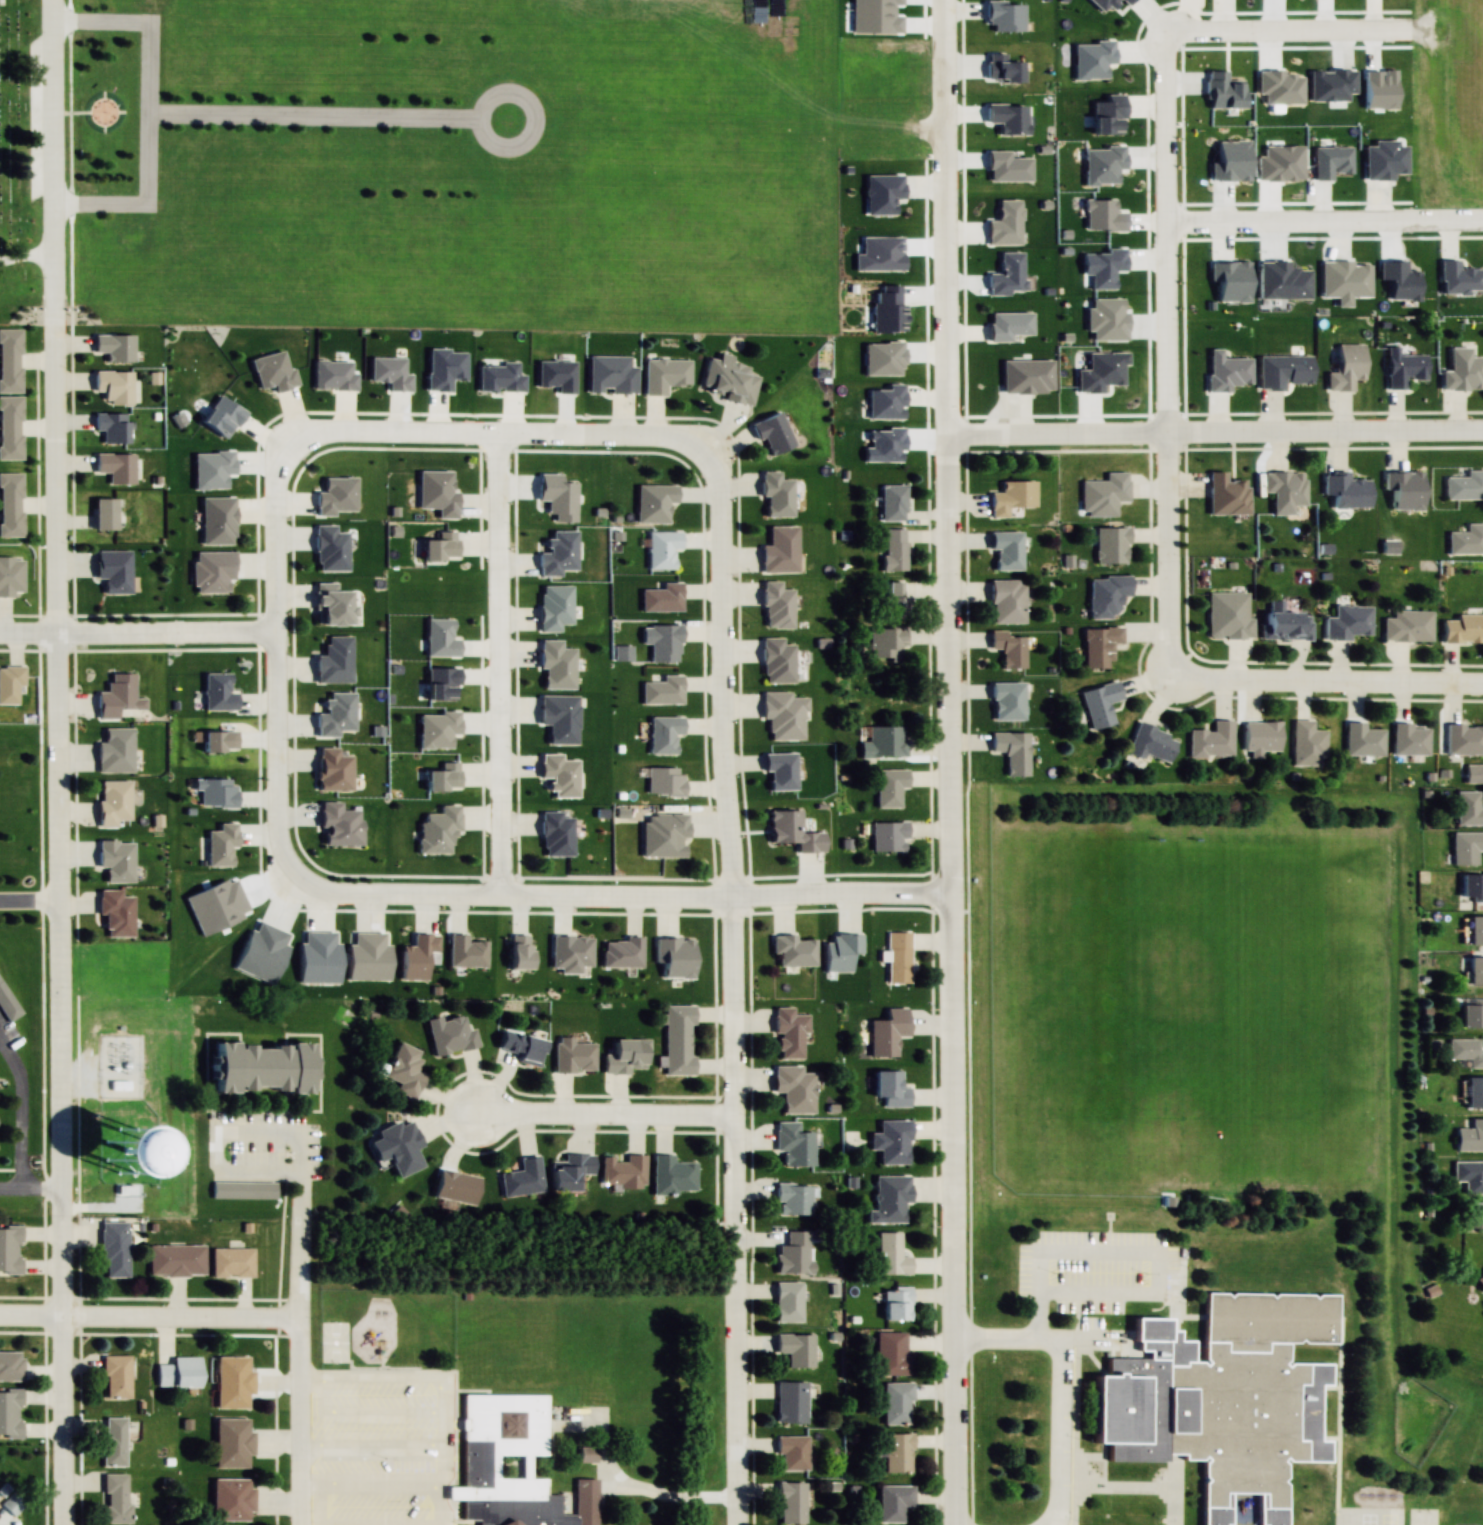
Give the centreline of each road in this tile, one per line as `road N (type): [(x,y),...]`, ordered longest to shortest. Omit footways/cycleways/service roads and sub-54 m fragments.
road 1 (residential): [(61,0),(56,633),(66,1524)]
road 2 (secondary): [(952,1524),(946,0)]
road 3 (residential): [(735,1524),(732,890),(713,462)]
road 4 (residential): [(951,888),(330,891),(301,874)]
road 5 (residential): [(1171,34),(1179,683)]
road 6 (residential): [(948,433),(1482,432)]
road 7 (residential): [(713,462),(688,437),(299,438),(279,455)]
road 8 (residential): [(500,890),(503,440)]
road 9 (residential): [(301,874),(276,841),(274,817),(279,455)]
road 10 (residential): [(304,1524),(302,1141)]
road 11 (residential): [(1174,228),(1482,224)]
road 12 (residential): [(1179,683),(1482,685)]
road 13 (residential): [(301,1323),(0,1318)]
road 14 (residential): [(0,632),(273,634)]
road 15 (residential): [(1171,34),(1430,34)]
road 16 (residential): [(733,1117),(476,1111)]

